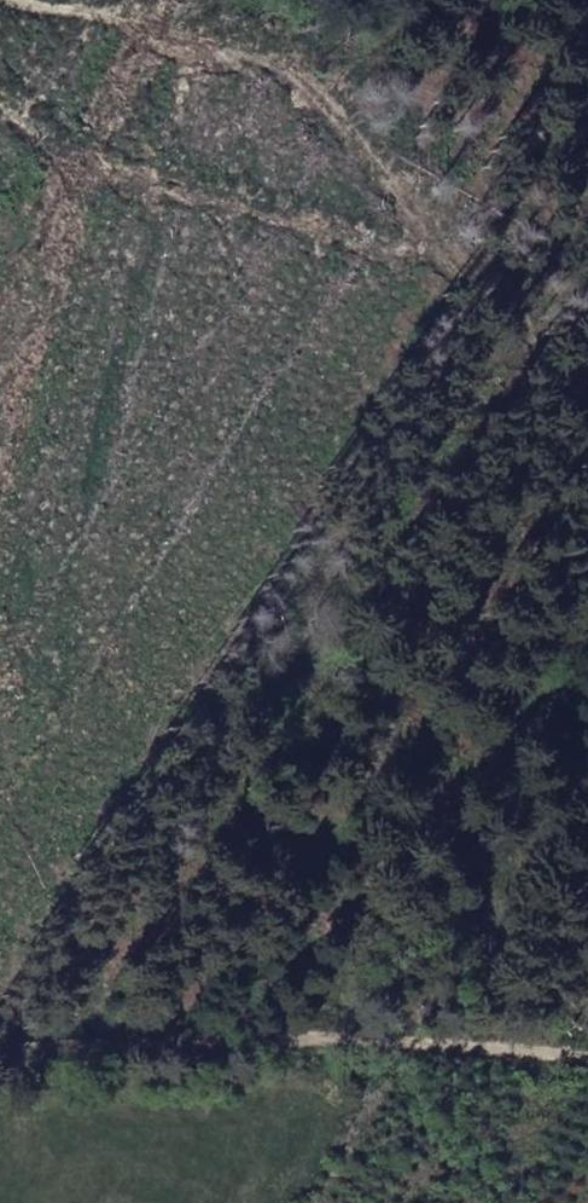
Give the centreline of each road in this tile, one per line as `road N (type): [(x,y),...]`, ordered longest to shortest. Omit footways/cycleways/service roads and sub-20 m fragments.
road 1 (track): [(587,1056),(438,1036),(87,1042),(0,1033)]

